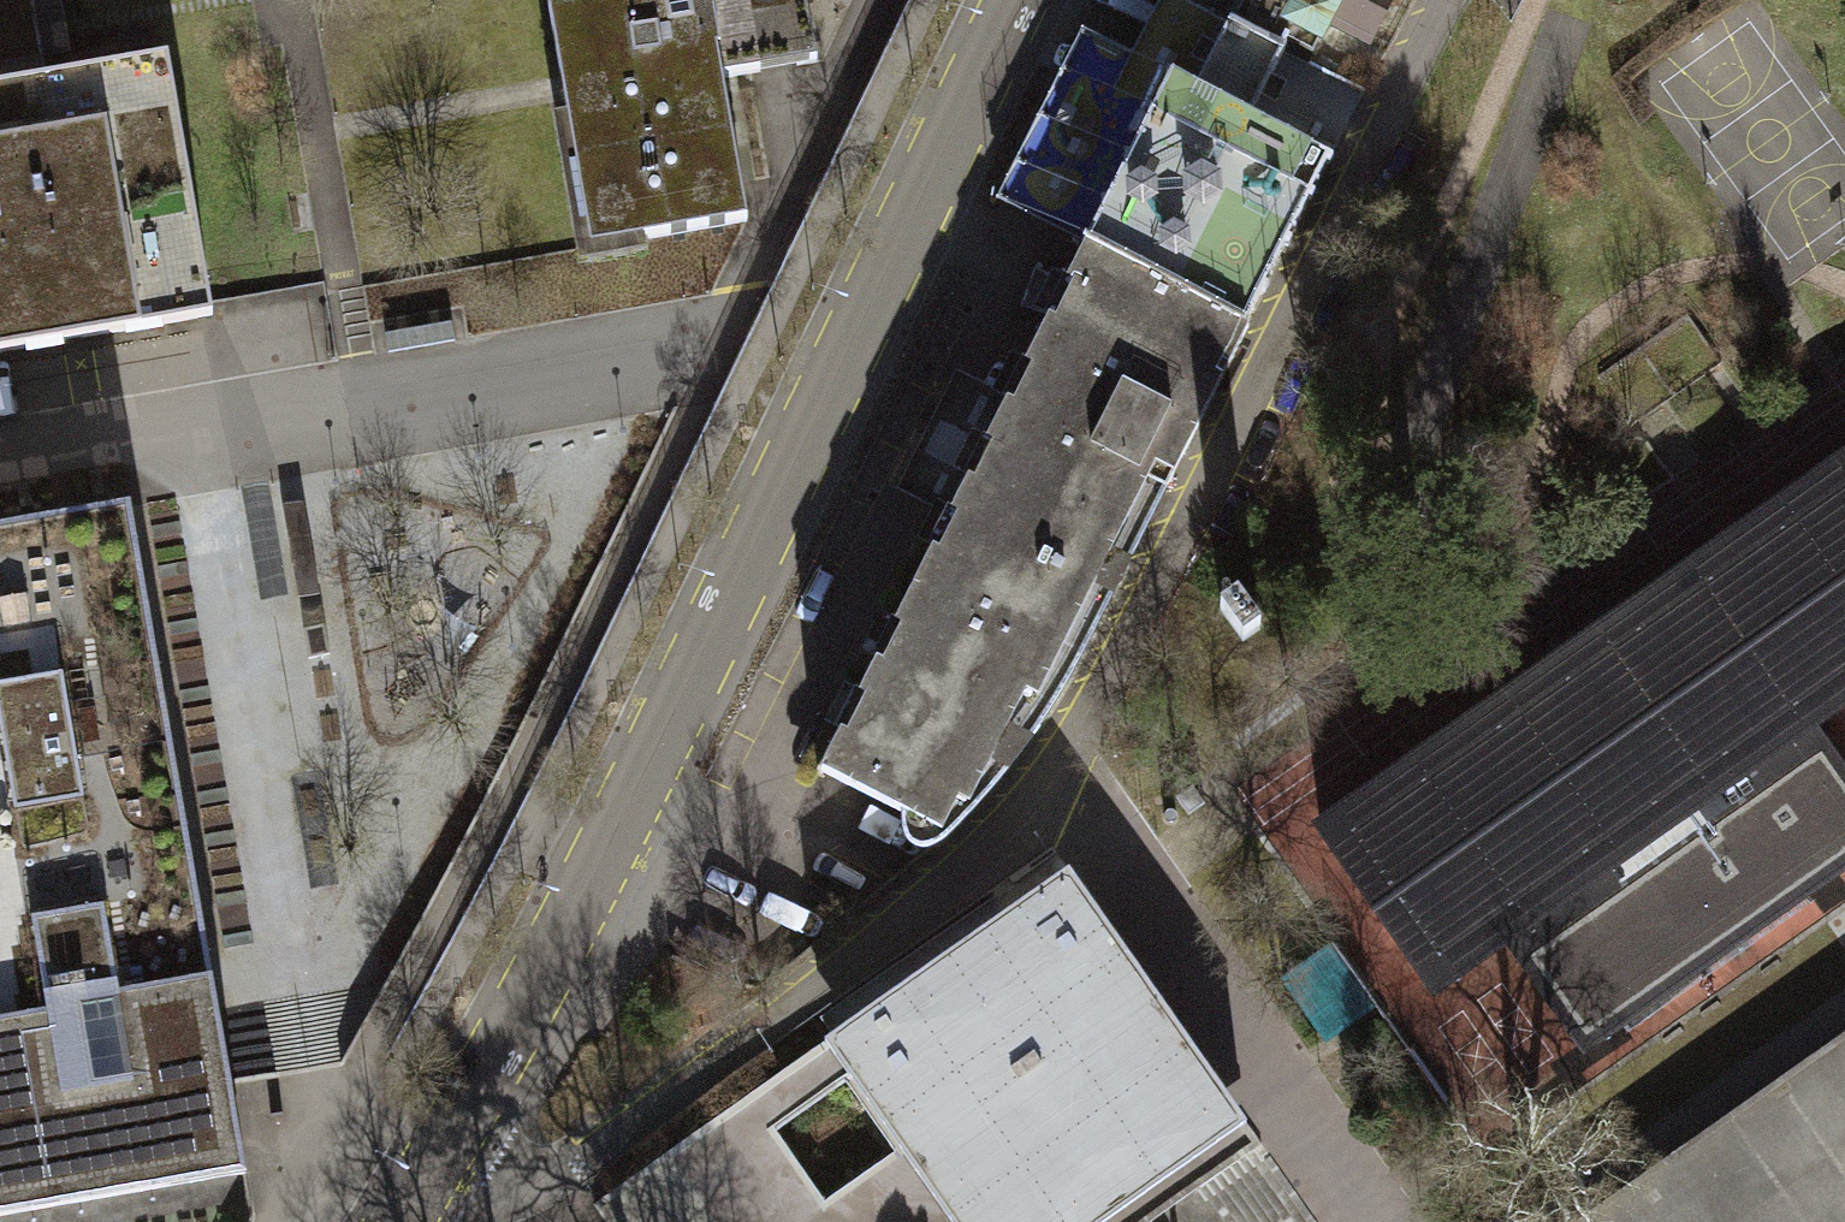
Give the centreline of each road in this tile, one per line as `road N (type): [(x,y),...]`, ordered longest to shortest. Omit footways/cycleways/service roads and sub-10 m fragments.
road 1 (tertiary): [(426,1170),(530,1005),(1013,0)]
road 2 (residential): [(1048,771),(1435,0)]
road 3 (unclassified): [(426,1170),(491,1194),(573,1152),(963,868),(1048,771)]

